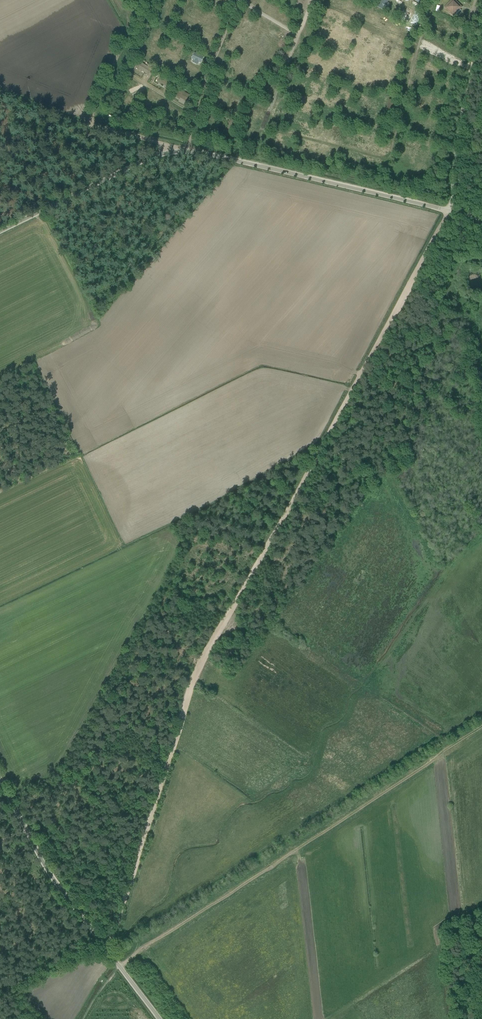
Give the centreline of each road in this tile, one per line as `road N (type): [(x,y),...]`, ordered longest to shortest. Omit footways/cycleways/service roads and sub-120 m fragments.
road 1 (track): [(107,950),(205,663),(448,208)]
road 2 (track): [(438,757),(118,965)]
road 3 (unclassified): [(160,1018),(69,904),(0,779)]
road 4 (unclassified): [(448,208),(182,150)]
road 5 (unclassified): [(0,233),(182,150)]
road 6 (unclassified): [(448,208),(481,29)]
road 7 (unclassified): [(387,160),(430,0)]
road 8 (unclassified): [(182,150),(240,0)]

